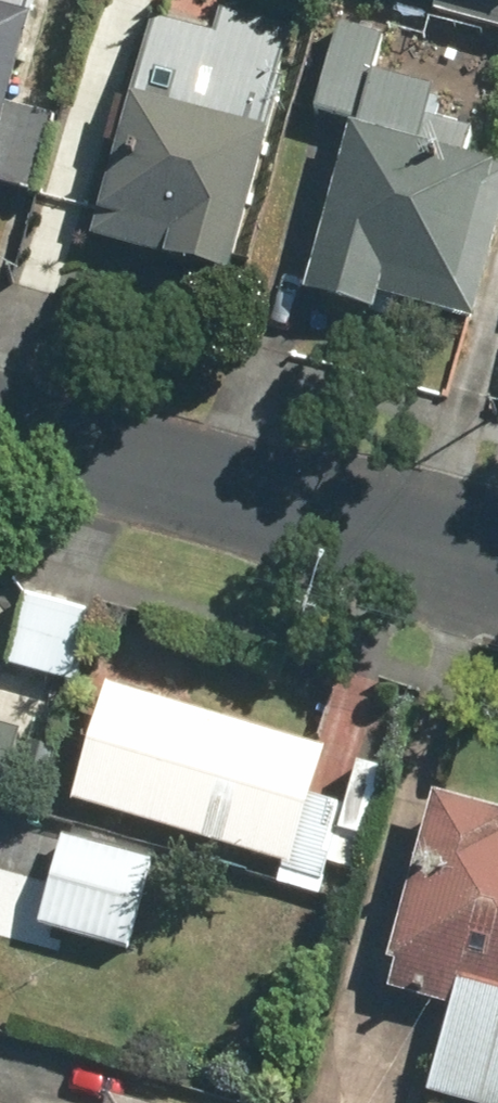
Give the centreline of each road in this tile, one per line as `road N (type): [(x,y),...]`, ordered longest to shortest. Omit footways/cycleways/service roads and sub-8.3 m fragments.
road 1 (residential): [(0,433),(497,571)]

